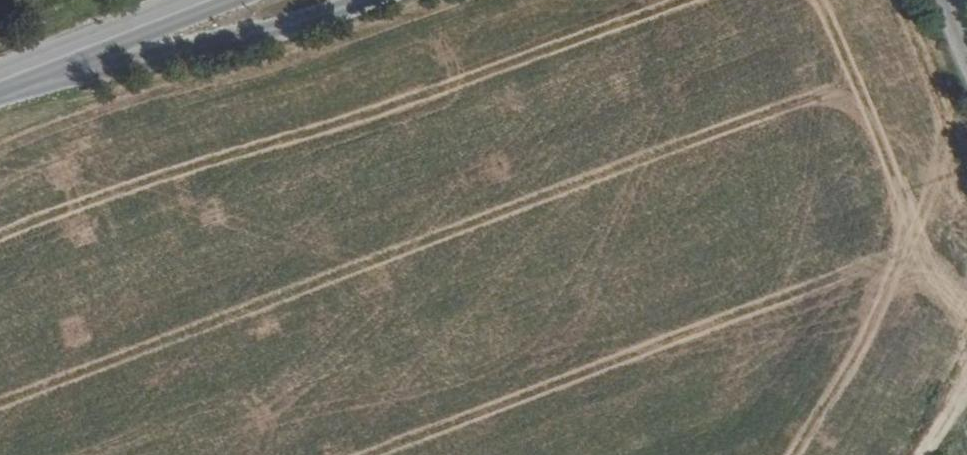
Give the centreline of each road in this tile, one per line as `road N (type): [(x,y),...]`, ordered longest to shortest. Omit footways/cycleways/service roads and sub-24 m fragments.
road 1 (unclassified): [(21,74),(273,33),(364,0)]
road 2 (secondary): [(21,74),(213,0)]

